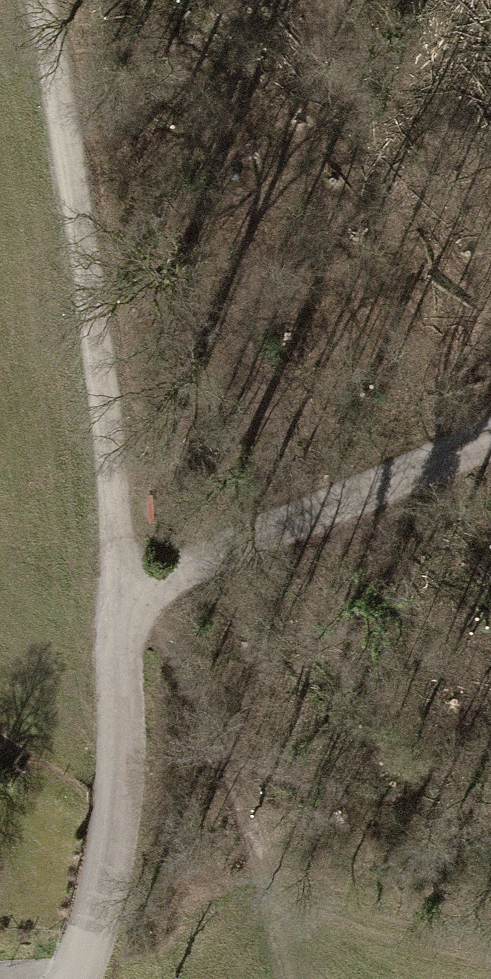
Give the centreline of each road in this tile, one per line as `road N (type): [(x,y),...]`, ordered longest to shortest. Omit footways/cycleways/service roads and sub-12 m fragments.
road 1 (track): [(123,593),(82,243),(36,0)]
road 2 (unclassified): [(490,433),(123,593)]
road 3 (residential): [(68,978),(90,931),(120,776),(123,593)]

